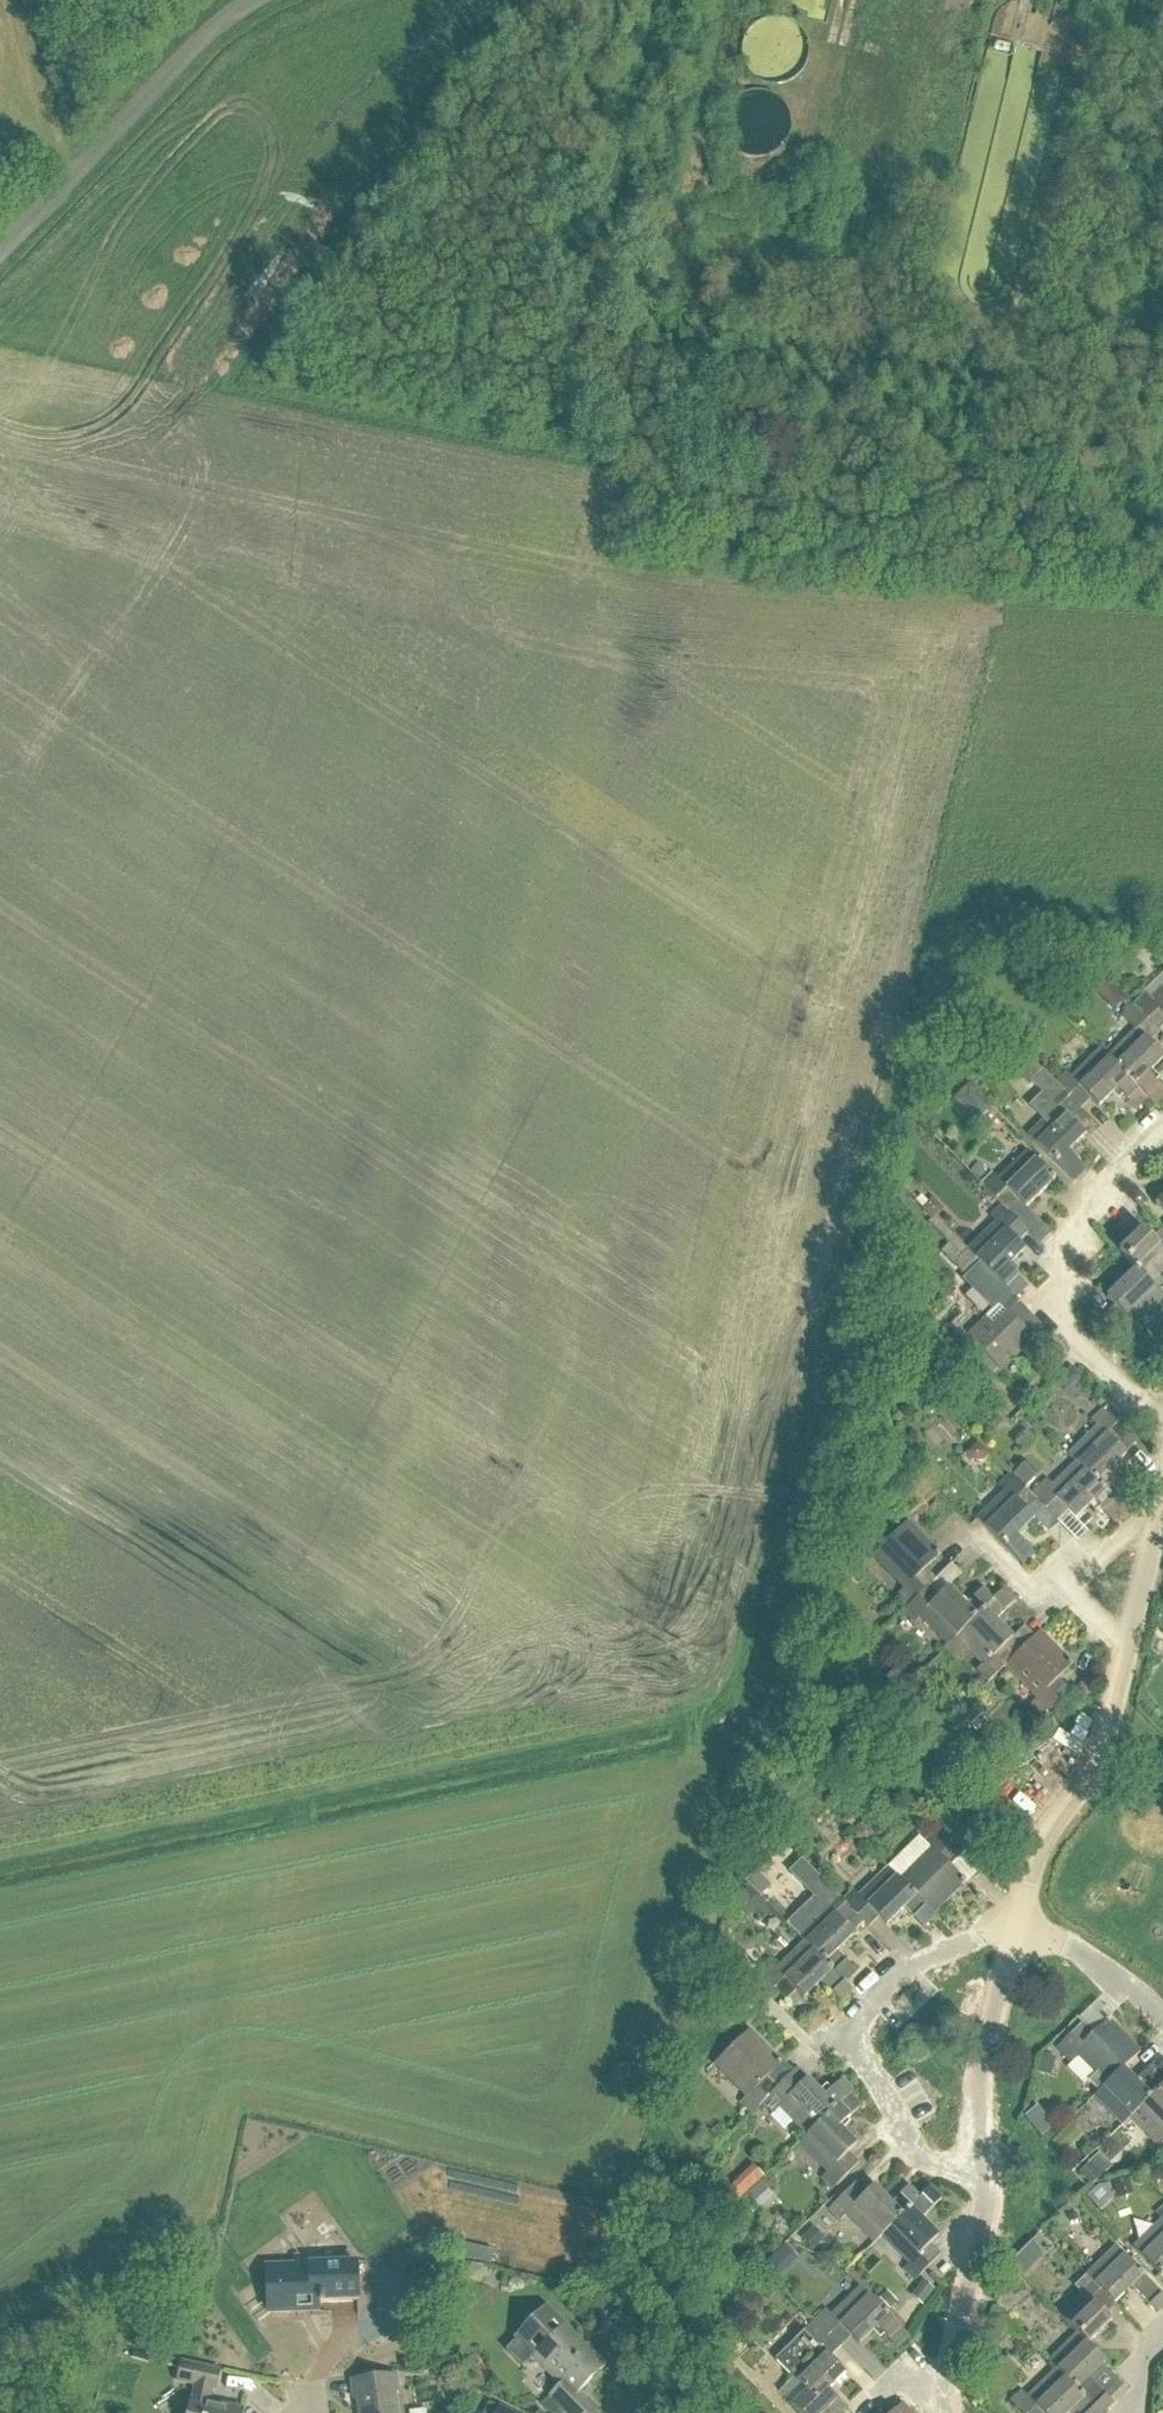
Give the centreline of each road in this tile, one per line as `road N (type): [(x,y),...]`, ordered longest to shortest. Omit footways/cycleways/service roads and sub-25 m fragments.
road 1 (residential): [(982,2172),(924,2159),(893,2101),(844,2045),(898,1980),(1011,1921)]
road 2 (track): [(649,0),(564,398)]
road 3 (residential): [(1162,1428),(1055,1314),(1065,1247),(1162,1136)]
road 4 (unclassified): [(0,251),(223,25),(258,0)]
road 5 (unclassified): [(1126,1639),(1094,1770),(1048,1829),(1011,1921)]
road 6 (unclassified): [(1011,1921),(972,2119),(982,2172)]
road 7 (unclassified): [(982,2172),(987,2210),(939,2408)]
road 8 (residential): [(972,1540),(1126,1639)]
road 9 (residential): [(1162,2019),(1100,1970),(1011,1921)]
road 10 (unclassified): [(1162,1508),(1126,1639)]

